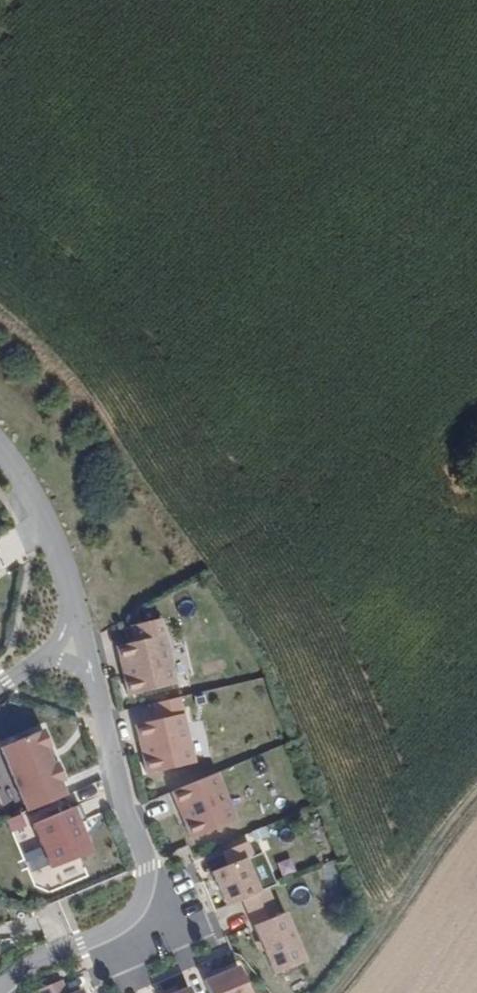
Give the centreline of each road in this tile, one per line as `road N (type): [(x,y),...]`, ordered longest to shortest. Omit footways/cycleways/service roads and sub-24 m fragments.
road 1 (residential): [(11,992),(124,924),(145,898),(149,866),(88,668)]
road 2 (track): [(338,992),(476,806)]
road 3 (residential): [(77,632),(58,537),(0,449)]

